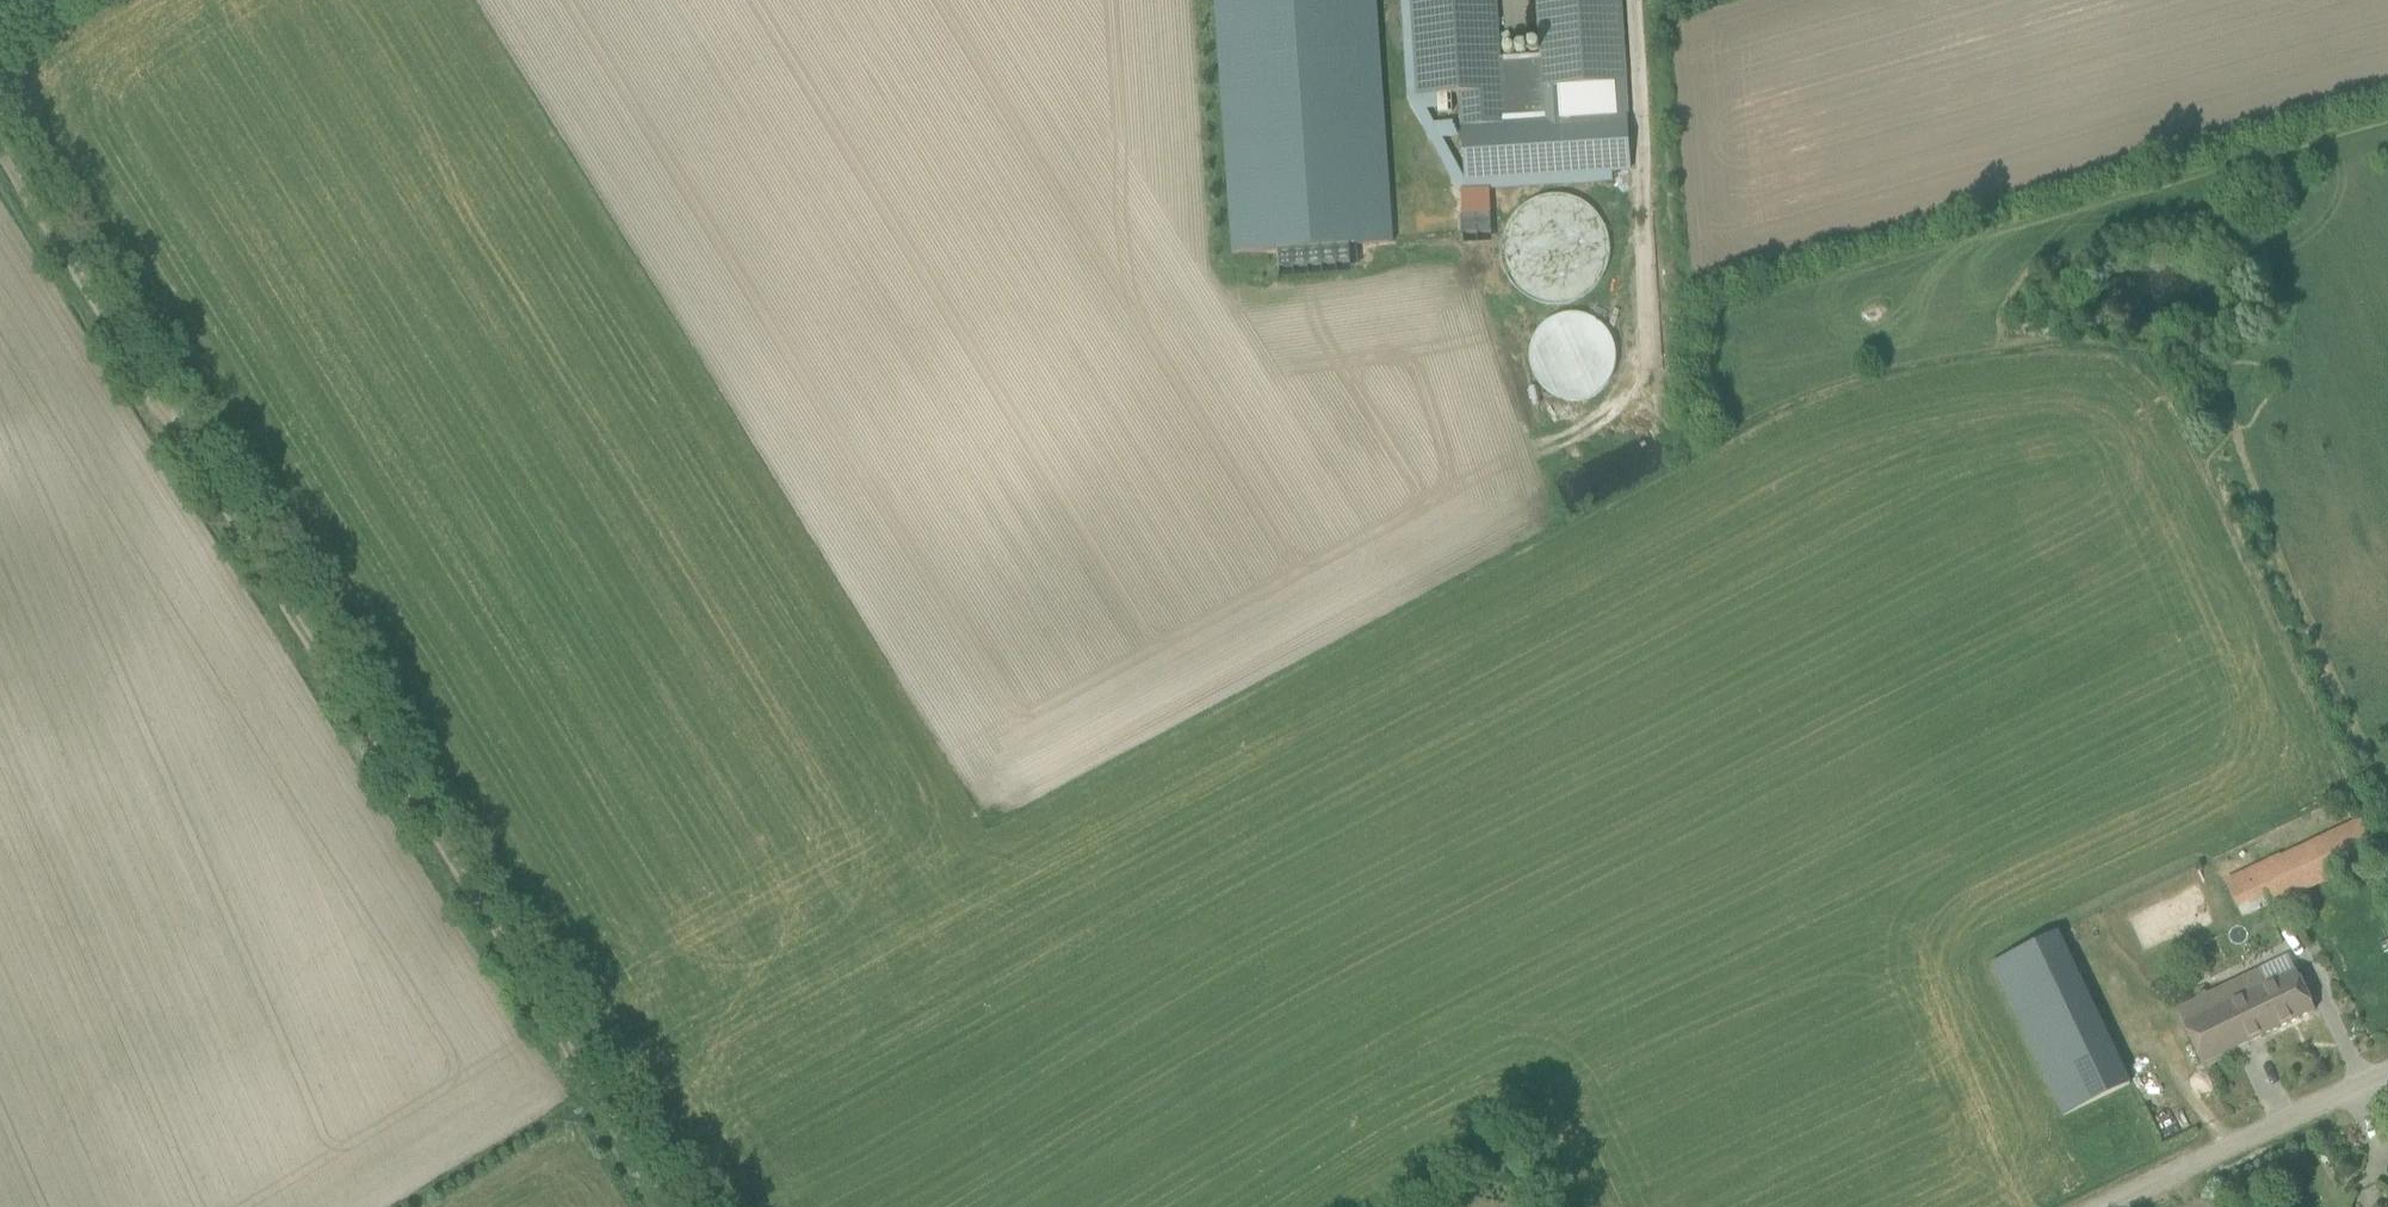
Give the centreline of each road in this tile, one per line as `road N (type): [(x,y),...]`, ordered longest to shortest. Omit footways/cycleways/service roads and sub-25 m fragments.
road 1 (track): [(0,143),(655,1206)]
road 2 (unclassified): [(2127,1206),(2387,1079)]

